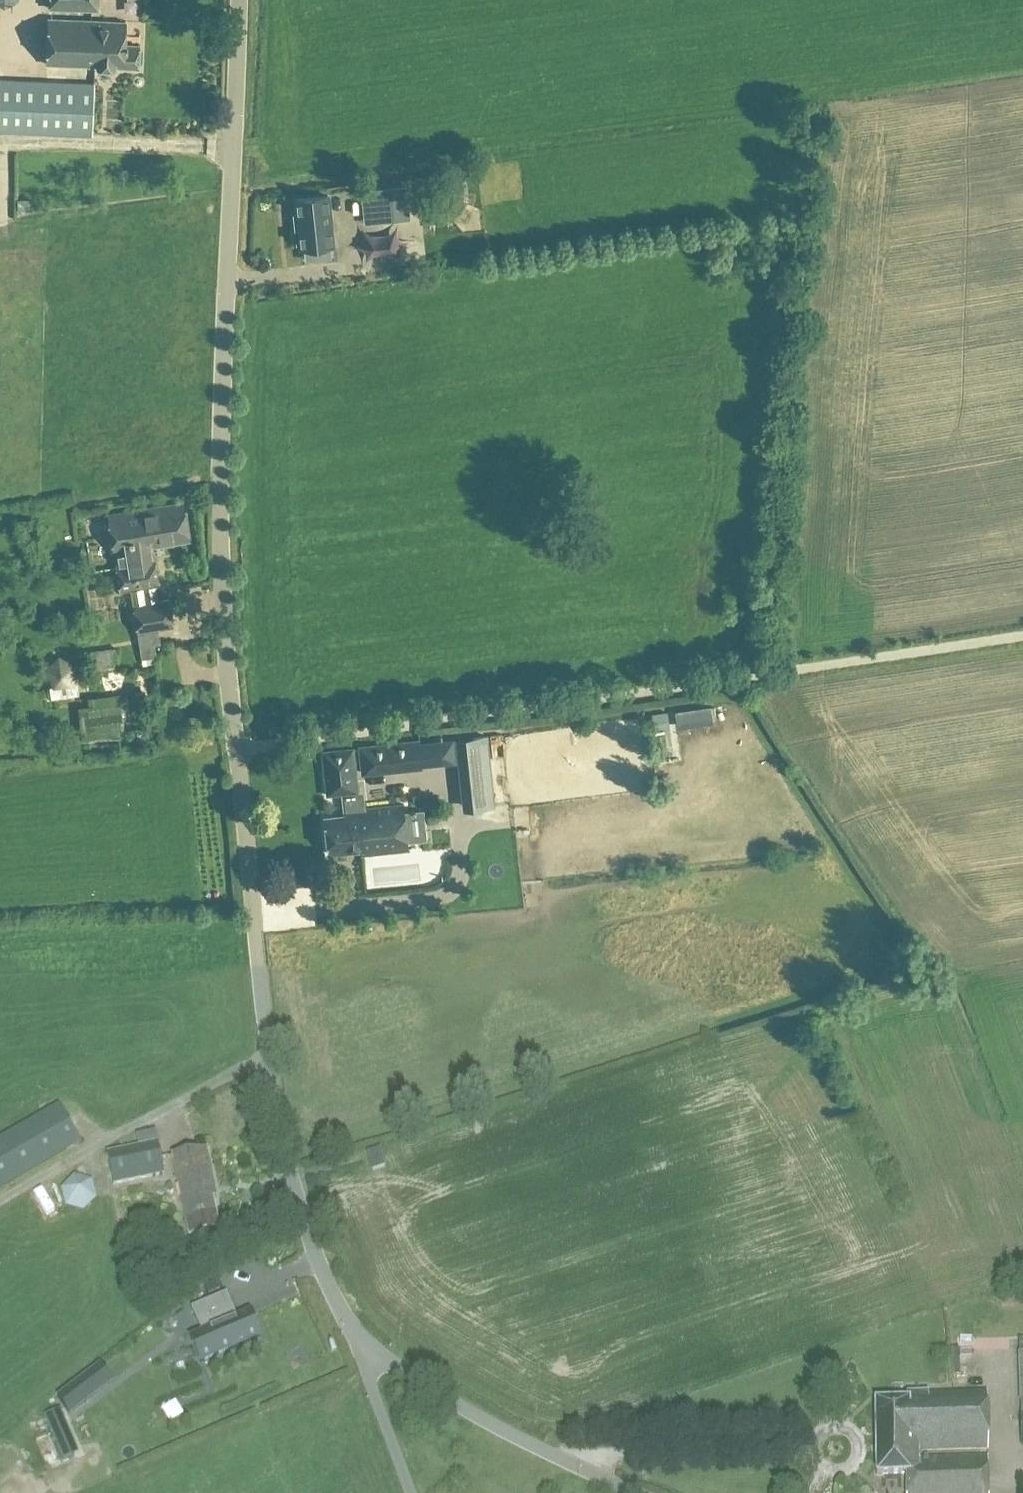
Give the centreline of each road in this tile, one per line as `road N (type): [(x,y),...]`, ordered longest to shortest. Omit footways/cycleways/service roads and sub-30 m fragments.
road 1 (unclassified): [(357,1342),(324,1276),(283,1138),(226,653),(221,468),(240,0)]
road 2 (unclassified): [(638,1492),(511,1432),(357,1342)]
road 3 (unclassified): [(411,1492),(357,1342)]

